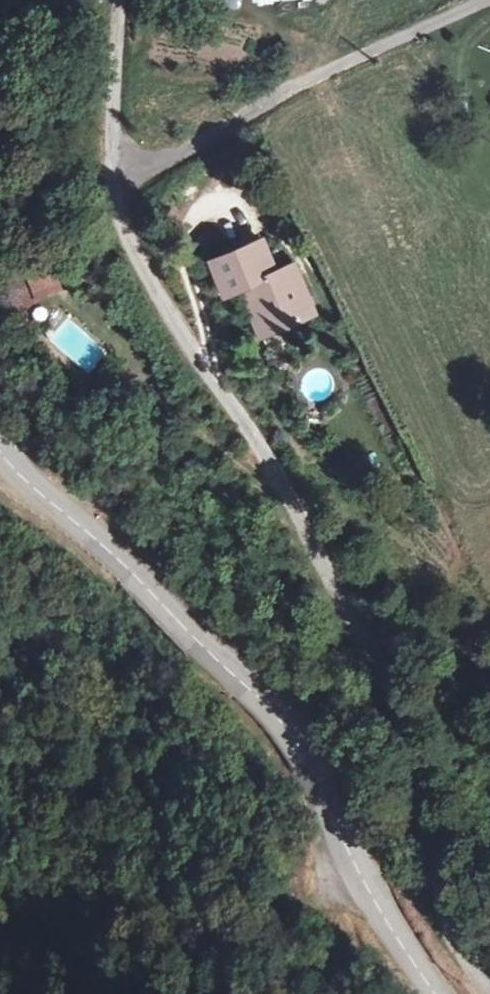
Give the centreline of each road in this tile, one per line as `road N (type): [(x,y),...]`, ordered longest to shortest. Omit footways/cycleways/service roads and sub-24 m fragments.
road 1 (residential): [(489,980),(442,908),(402,726),(326,561),(137,257),(109,148),(119,0)]
road 2 (secondary): [(433,993),(370,899),(321,788),(268,711),(0,448)]

